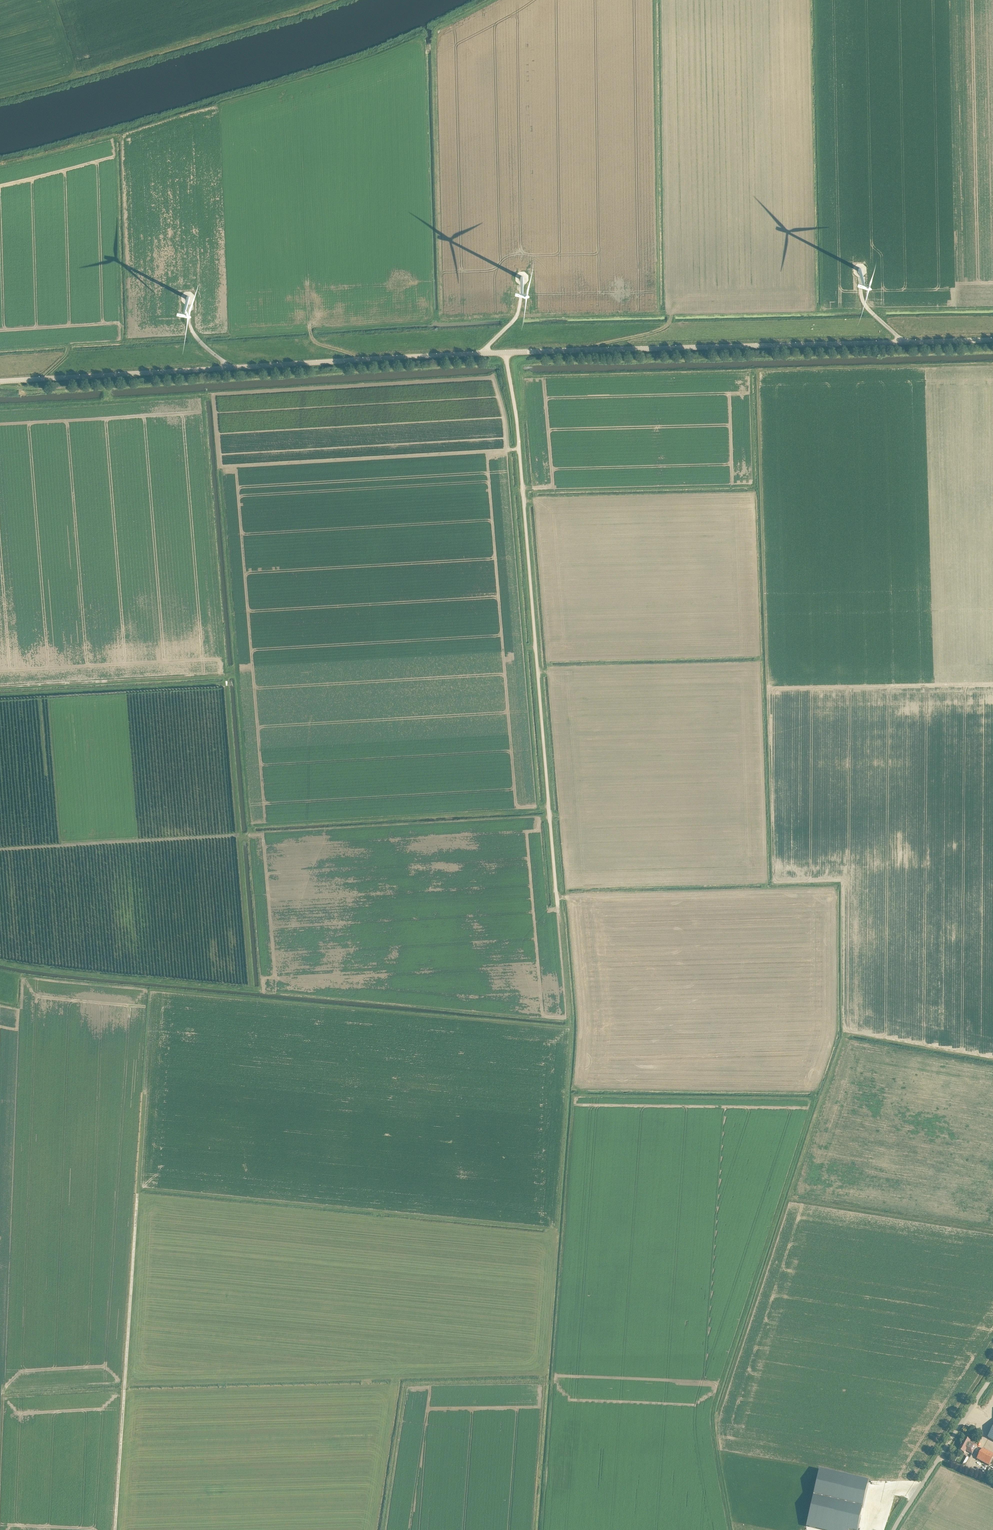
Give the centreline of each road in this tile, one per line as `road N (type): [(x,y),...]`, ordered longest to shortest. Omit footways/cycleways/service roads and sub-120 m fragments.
road 1 (tertiary): [(0,381),(505,353),(992,339)]
road 2 (track): [(115,1529),(137,1194)]
road 3 (tertiary): [(894,1529),(992,1376)]

